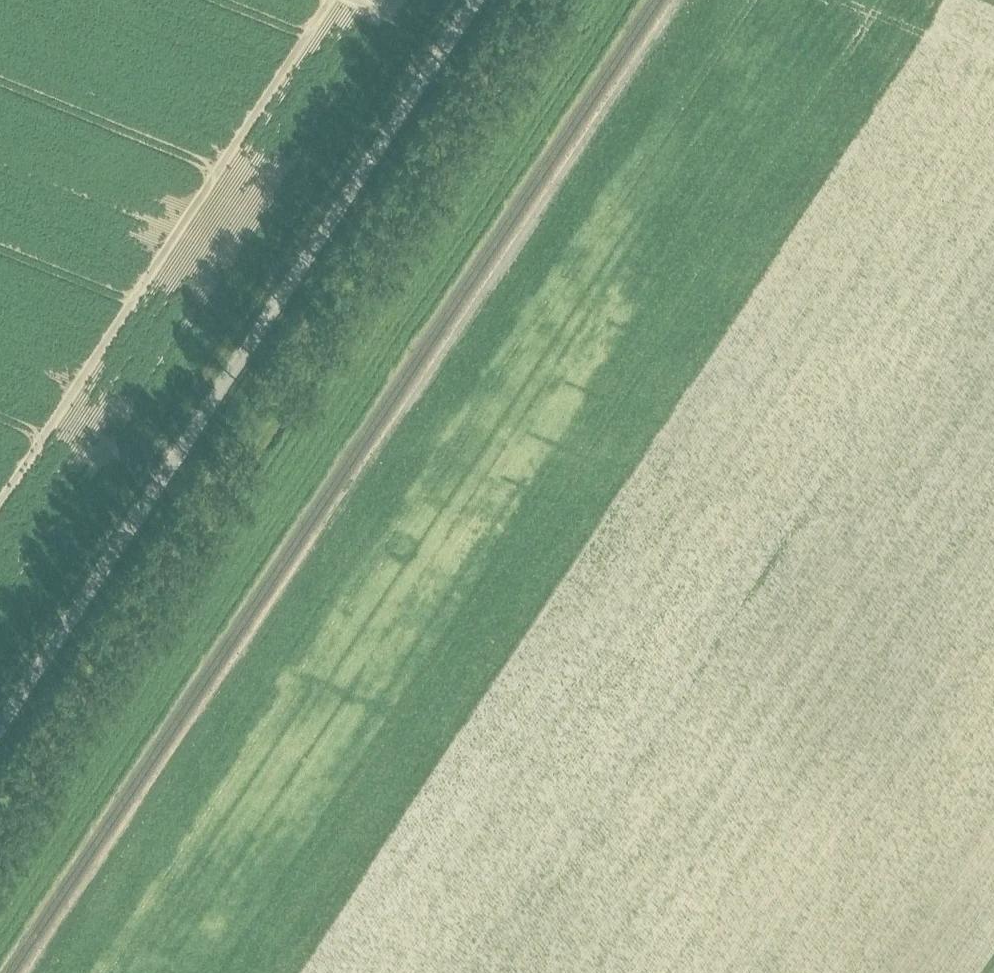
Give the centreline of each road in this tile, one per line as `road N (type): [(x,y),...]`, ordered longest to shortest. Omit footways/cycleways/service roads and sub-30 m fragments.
road 1 (unclassified): [(0,748),(166,477),(487,0)]

